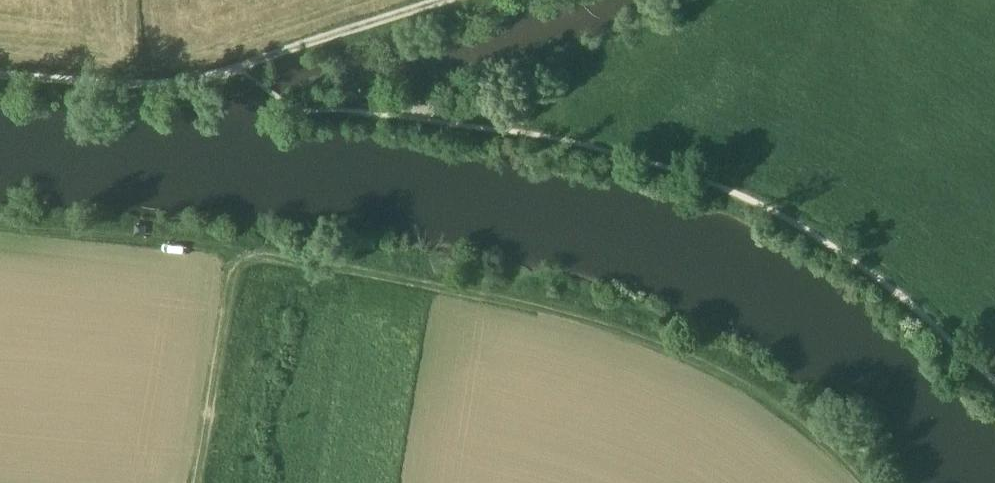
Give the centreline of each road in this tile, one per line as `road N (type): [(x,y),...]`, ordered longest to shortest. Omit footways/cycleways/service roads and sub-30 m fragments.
road 1 (track): [(293,107),(535,134),(715,185),(839,251),(994,381)]
road 2 (track): [(866,482),(810,434),(655,351),(476,298),(239,262)]
road 3 (track): [(0,75),(155,85),(247,66)]
road 4 (track): [(239,262),(0,235)]
road 5 (track): [(199,482),(239,262)]
road 6 (track): [(247,66),(443,0)]

